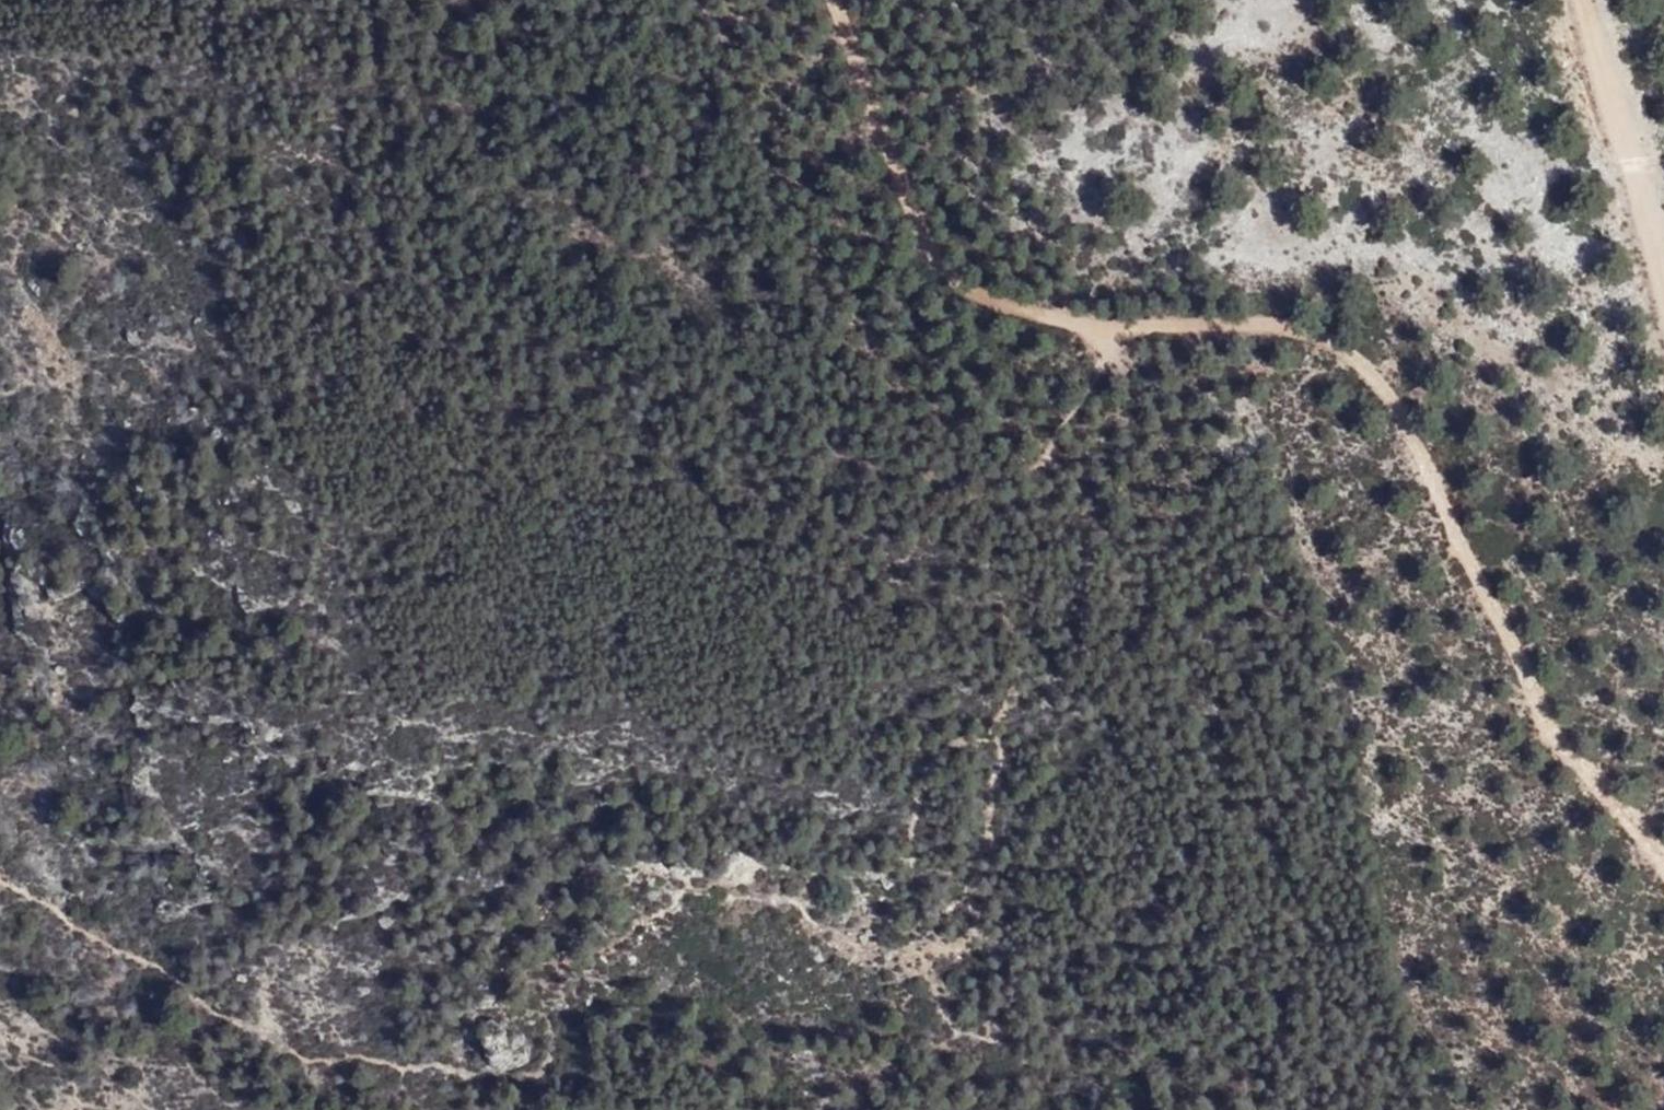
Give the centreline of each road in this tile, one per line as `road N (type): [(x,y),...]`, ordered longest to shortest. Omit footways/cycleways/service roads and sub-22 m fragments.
road 1 (track): [(1584,0),(1663,275)]

